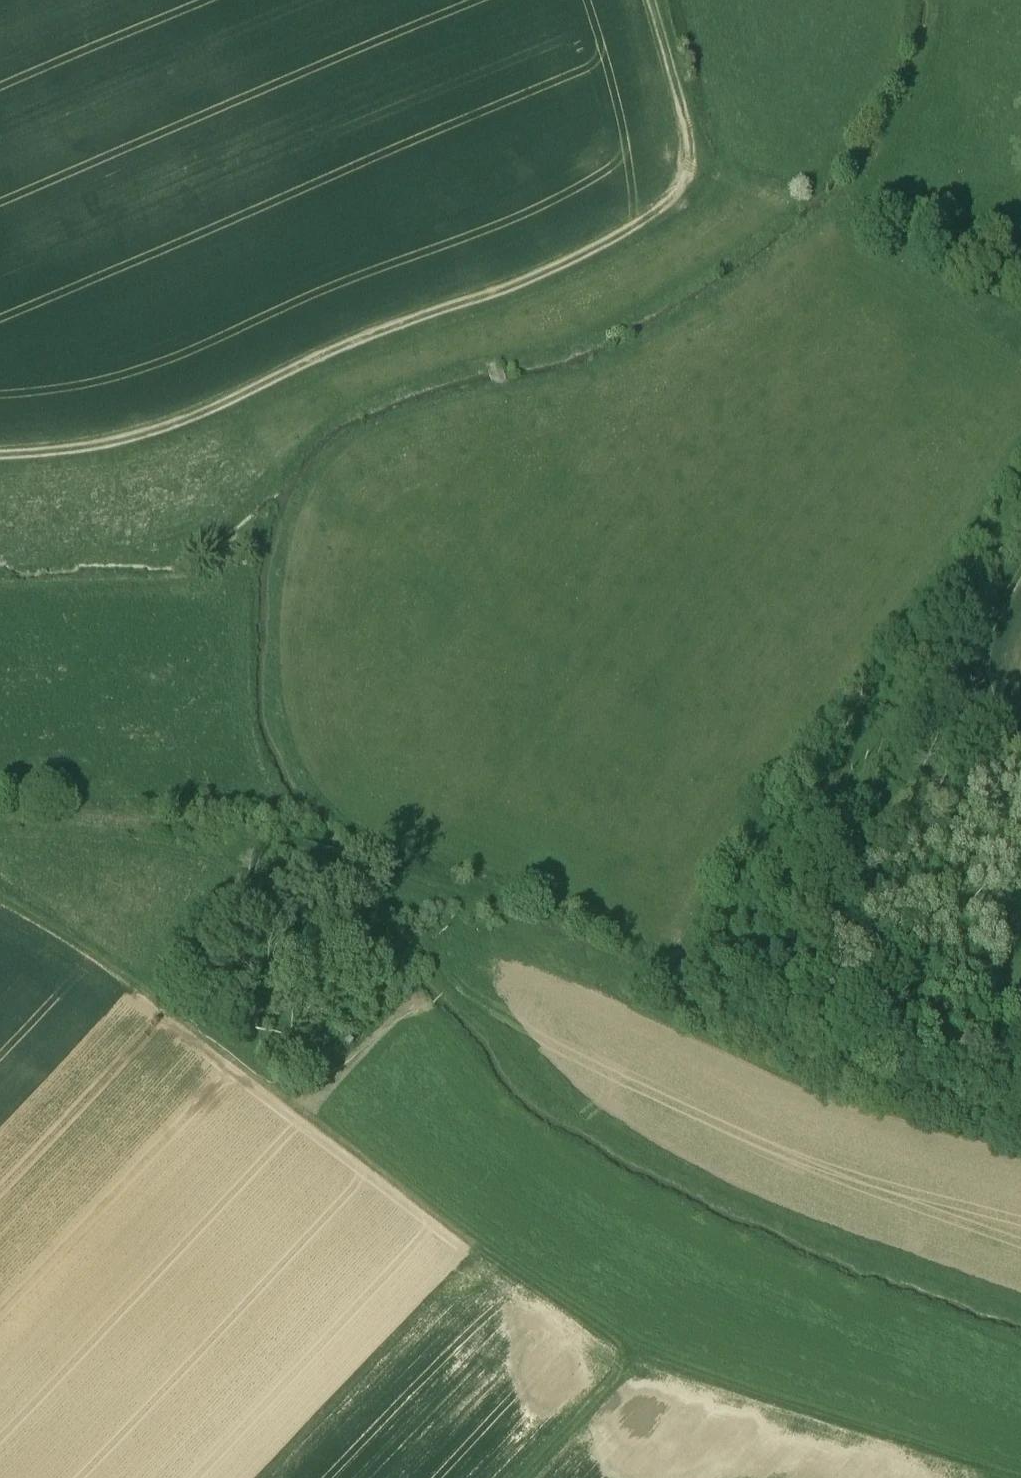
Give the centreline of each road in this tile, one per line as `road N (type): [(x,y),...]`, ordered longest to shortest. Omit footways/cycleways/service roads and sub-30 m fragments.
road 1 (track): [(651,0),(703,178),(651,224),(545,277),(306,366),(202,419),(112,449),(0,457)]
road 2 (track): [(0,895),(147,990),(620,1340),(630,1357)]
road 3 (track): [(518,1477),(630,1357),(648,1357),(1020,1477)]
road 4 (track): [(1020,793),(985,748),(970,703),(973,679),(1020,595)]
road 5 (track): [(408,328),(490,356),(505,390)]

